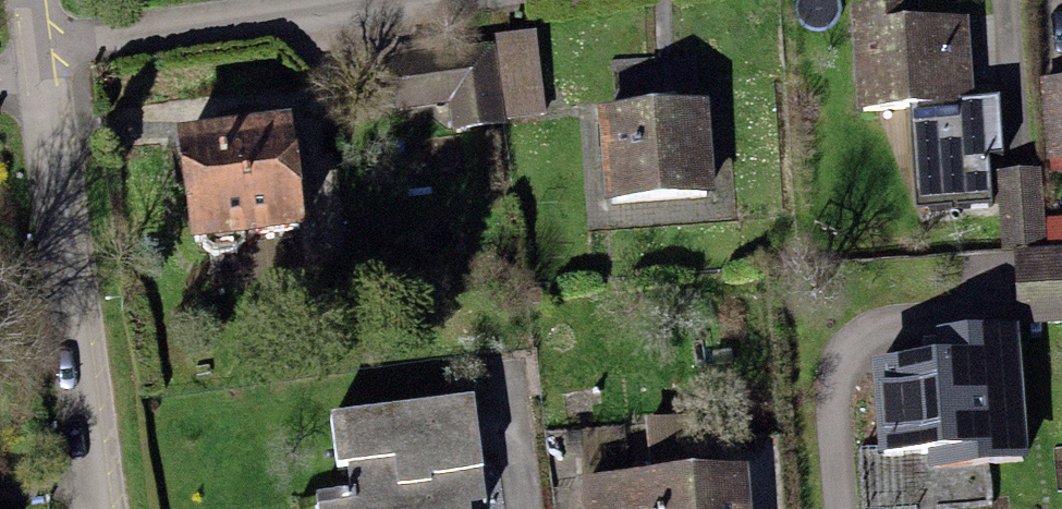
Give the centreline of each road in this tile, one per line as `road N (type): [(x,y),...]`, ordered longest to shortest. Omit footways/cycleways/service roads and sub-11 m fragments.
road 1 (residential): [(37,47),(99,508)]
road 2 (residential): [(37,47),(355,0)]

